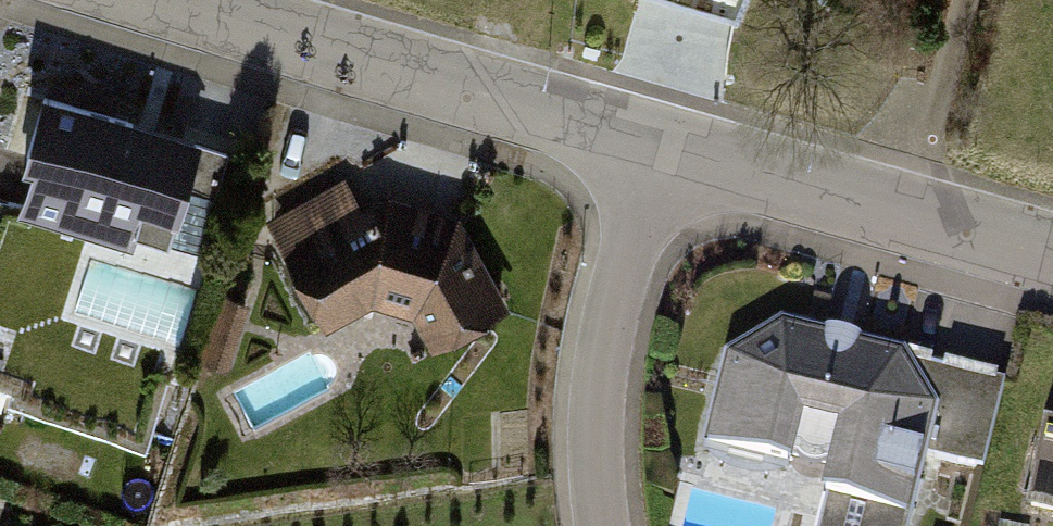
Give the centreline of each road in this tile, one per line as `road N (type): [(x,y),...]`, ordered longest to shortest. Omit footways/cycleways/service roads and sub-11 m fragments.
road 1 (residential): [(183,0),(660,137)]
road 2 (residential): [(660,137),(1052,245)]
road 3 (residential): [(608,525),(600,470),(606,342),(660,137)]

